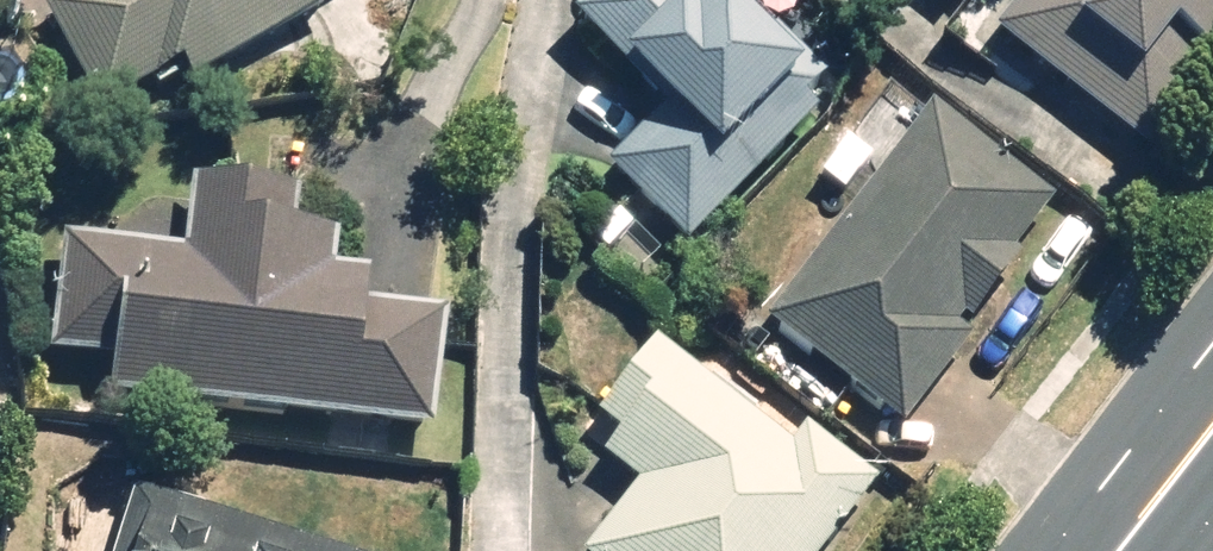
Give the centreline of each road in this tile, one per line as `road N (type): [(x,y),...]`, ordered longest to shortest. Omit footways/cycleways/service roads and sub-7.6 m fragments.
road 1 (primary): [(1119,550),(1212,432)]

